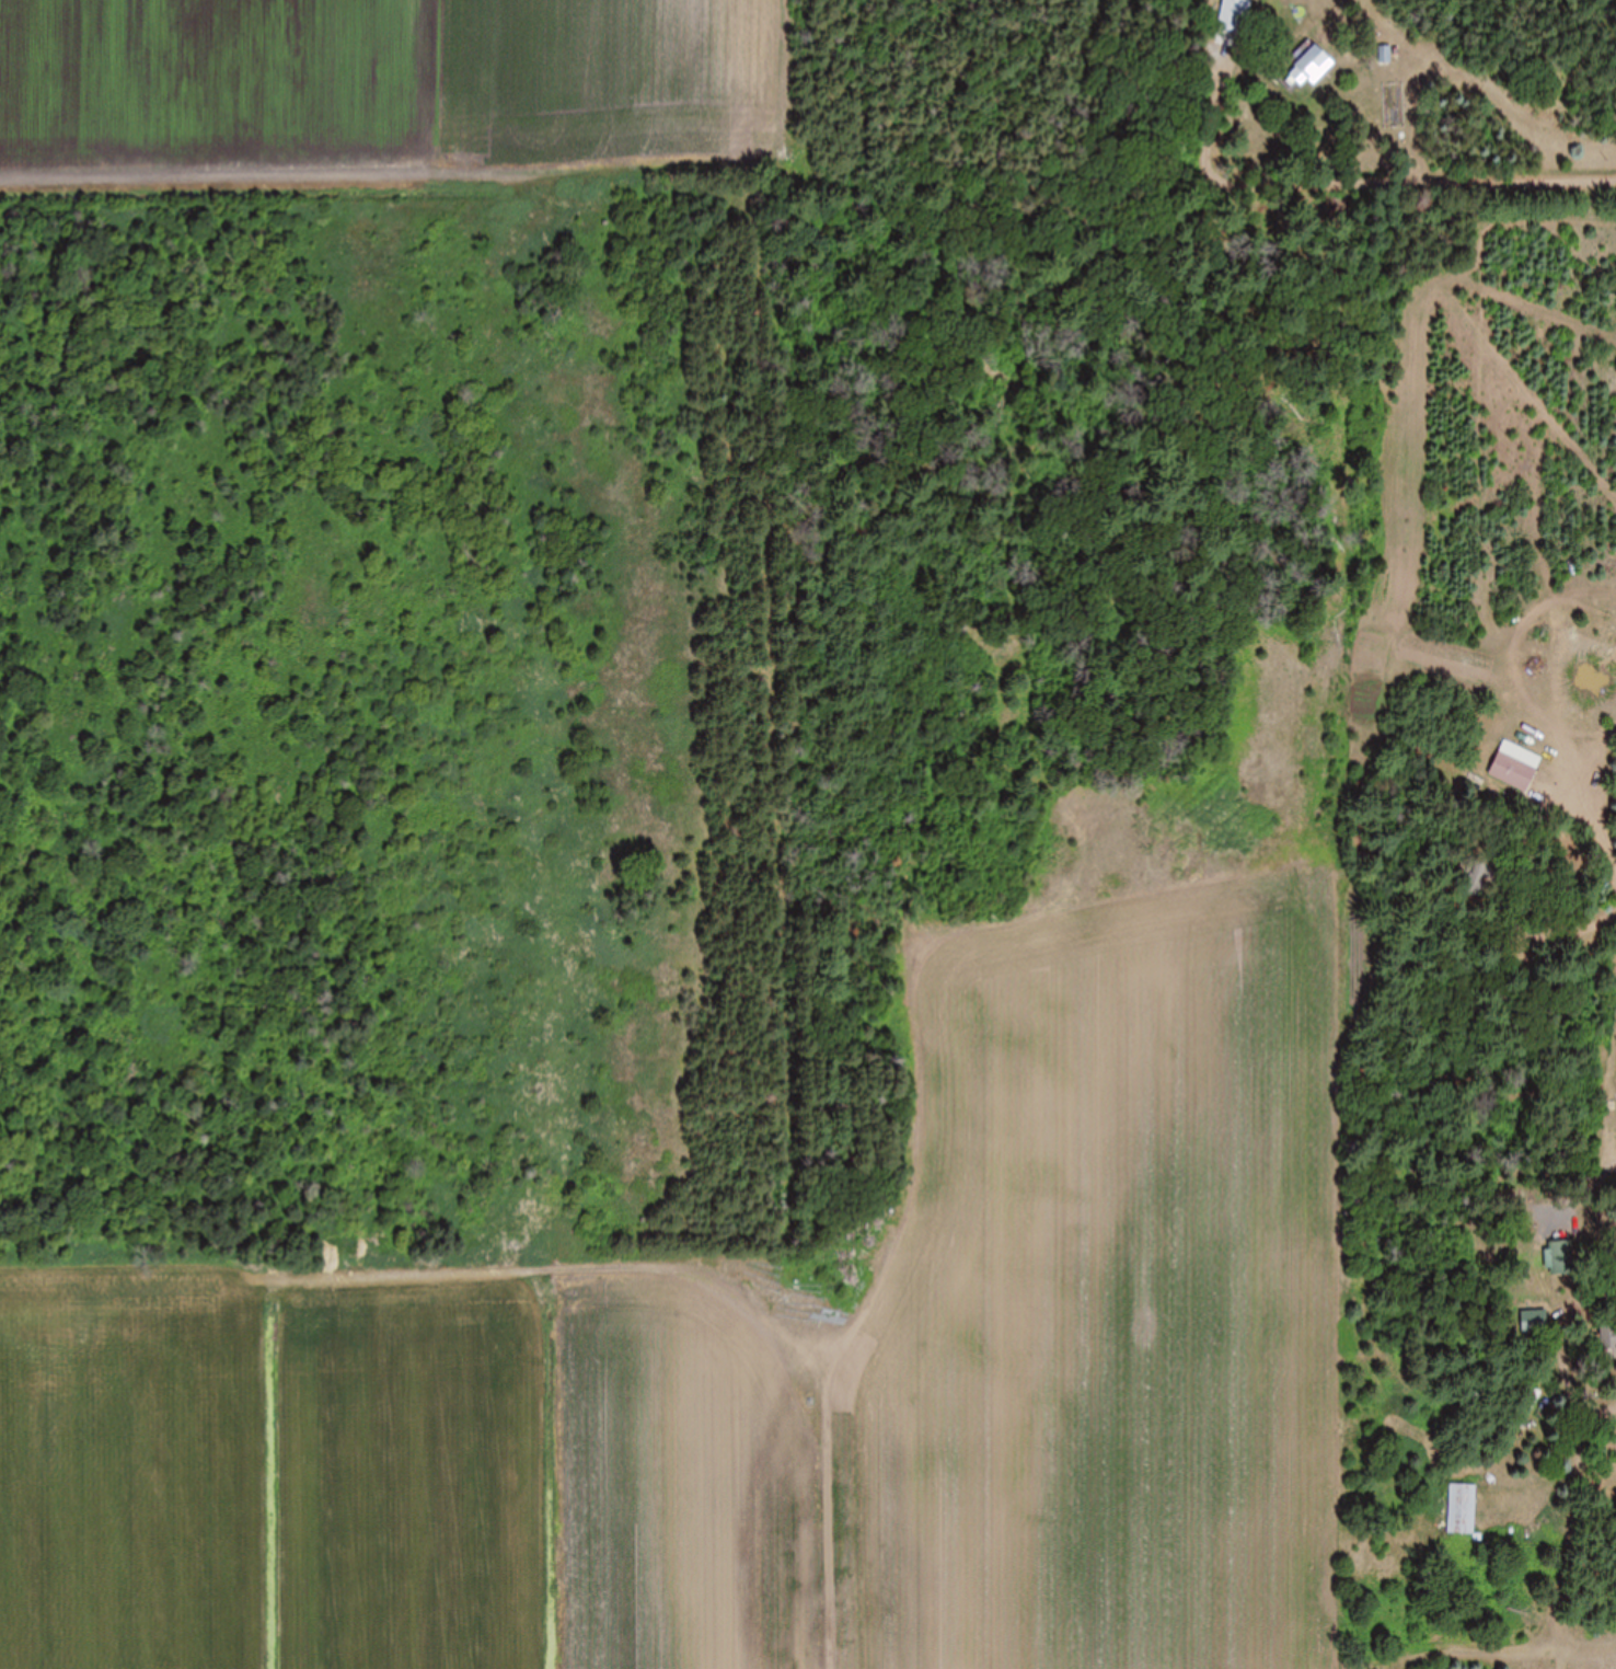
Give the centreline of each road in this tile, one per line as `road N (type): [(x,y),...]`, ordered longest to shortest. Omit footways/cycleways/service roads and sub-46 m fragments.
road 1 (residential): [(1615,126),(1415,114),(1346,42)]
road 2 (residential): [(1559,1619),(1584,1434),(1615,1410)]
road 3 (residential): [(1615,1280),(1573,1309),(1560,1371),(1605,1419)]

